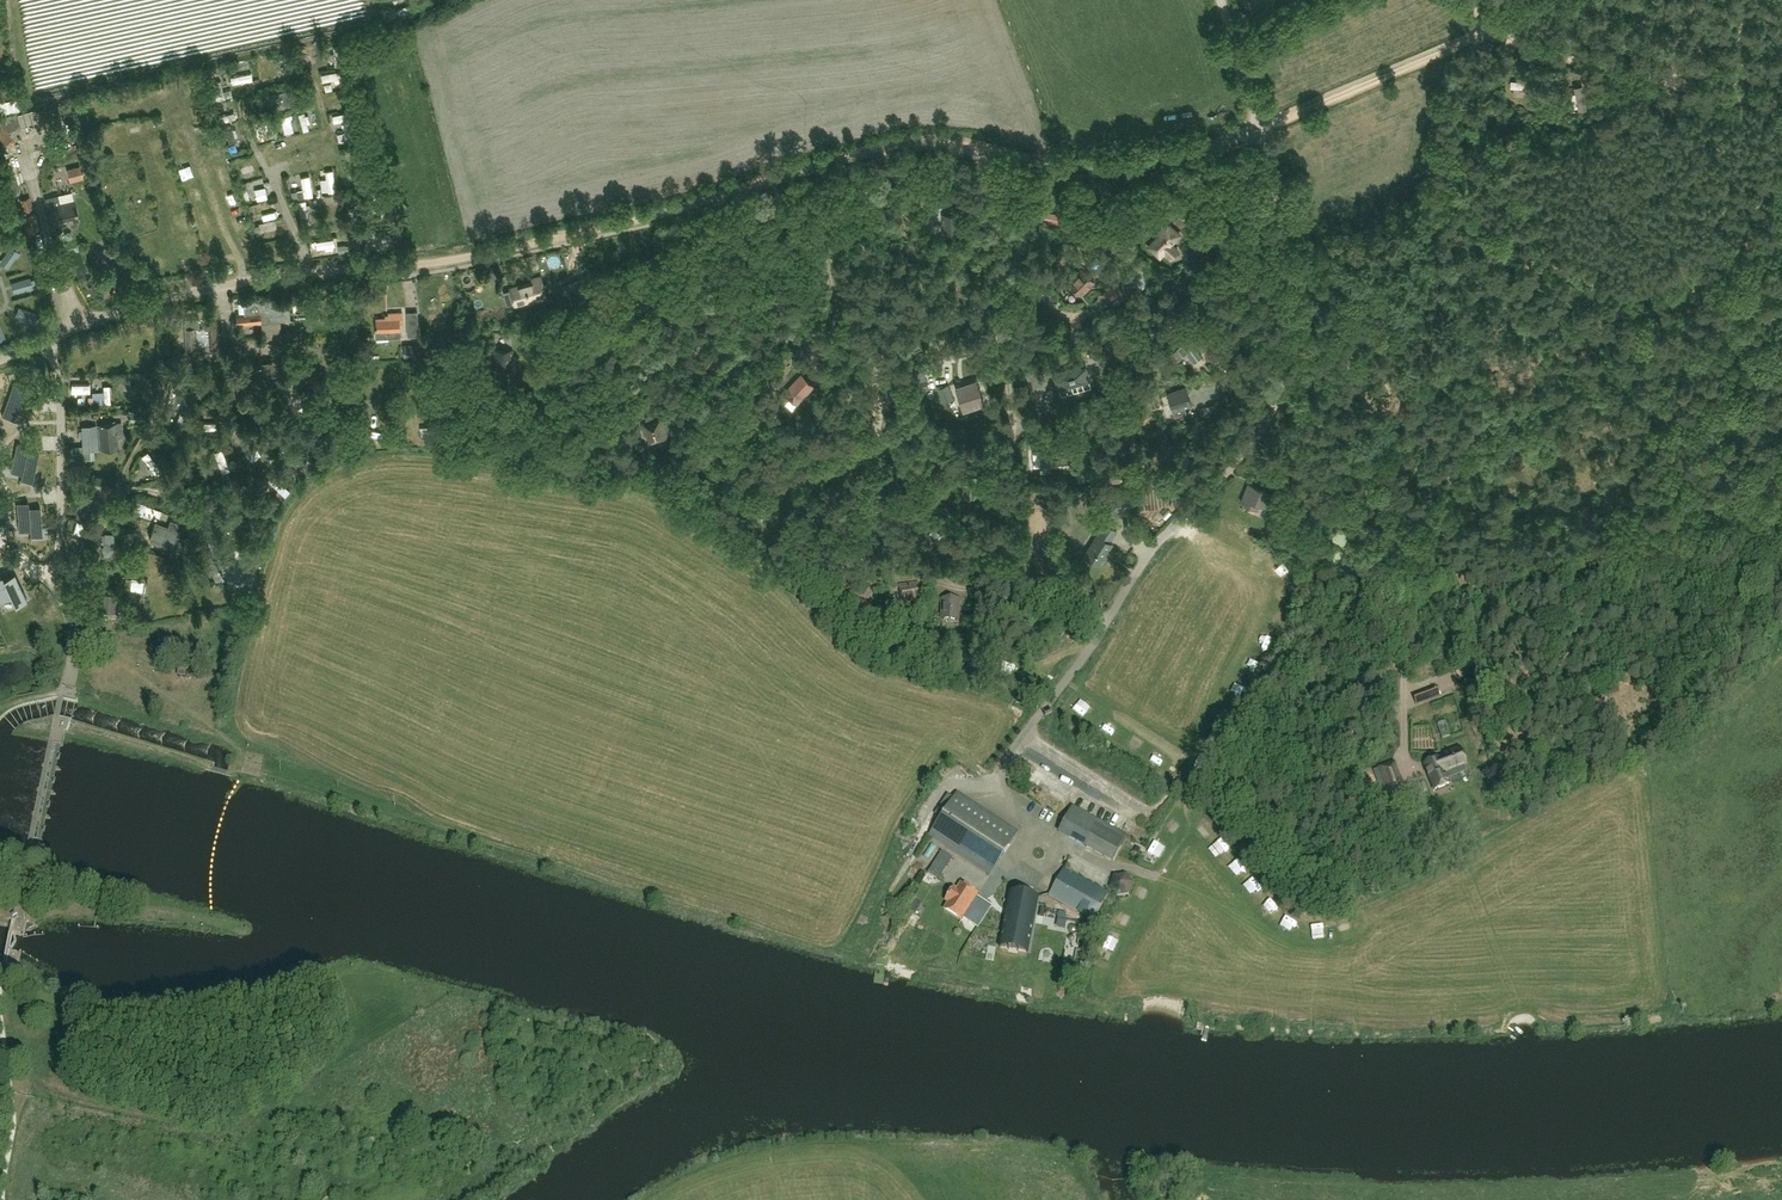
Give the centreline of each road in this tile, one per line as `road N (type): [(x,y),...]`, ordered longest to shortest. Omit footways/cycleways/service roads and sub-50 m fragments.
road 1 (track): [(1741,100),(1497,40),(1473,41),(1278,123),(1182,150),(1088,163),(960,138),(893,140),(451,260),(307,272)]
road 2 (unclassified): [(1011,751),(1086,655),(1154,543),(1212,489),(1274,409),(1292,358),(1276,193),(1221,0)]
road 3 (track): [(976,141),(1008,242),(998,435),(1015,567),(1107,621)]
road 4 (track): [(878,143),(890,199),(845,230),(829,257),(787,291),(692,340),(538,359)]
road 5 (track): [(1292,339),(1330,366),(1346,390),(1365,442),(1363,488),(1397,532),(1410,758)]
road 6 (unclassified): [(60,697),(74,644),(57,583),(60,386),(49,340)]
road 7 (track): [(1010,278),(984,310),(892,357),(835,438),(777,492)]
road 8 (track): [(62,485),(115,489),(172,378),(226,356),(220,285)]
road 9 (unclassified): [(49,340),(182,292),(307,272)]
road 10 (track): [(226,356),(288,354),(322,394),(341,399),(381,390)]
road 11 (track): [(115,489),(168,496),(198,534),(196,562)]
road 12 (track): [(1030,583),(986,585),(914,559)]

